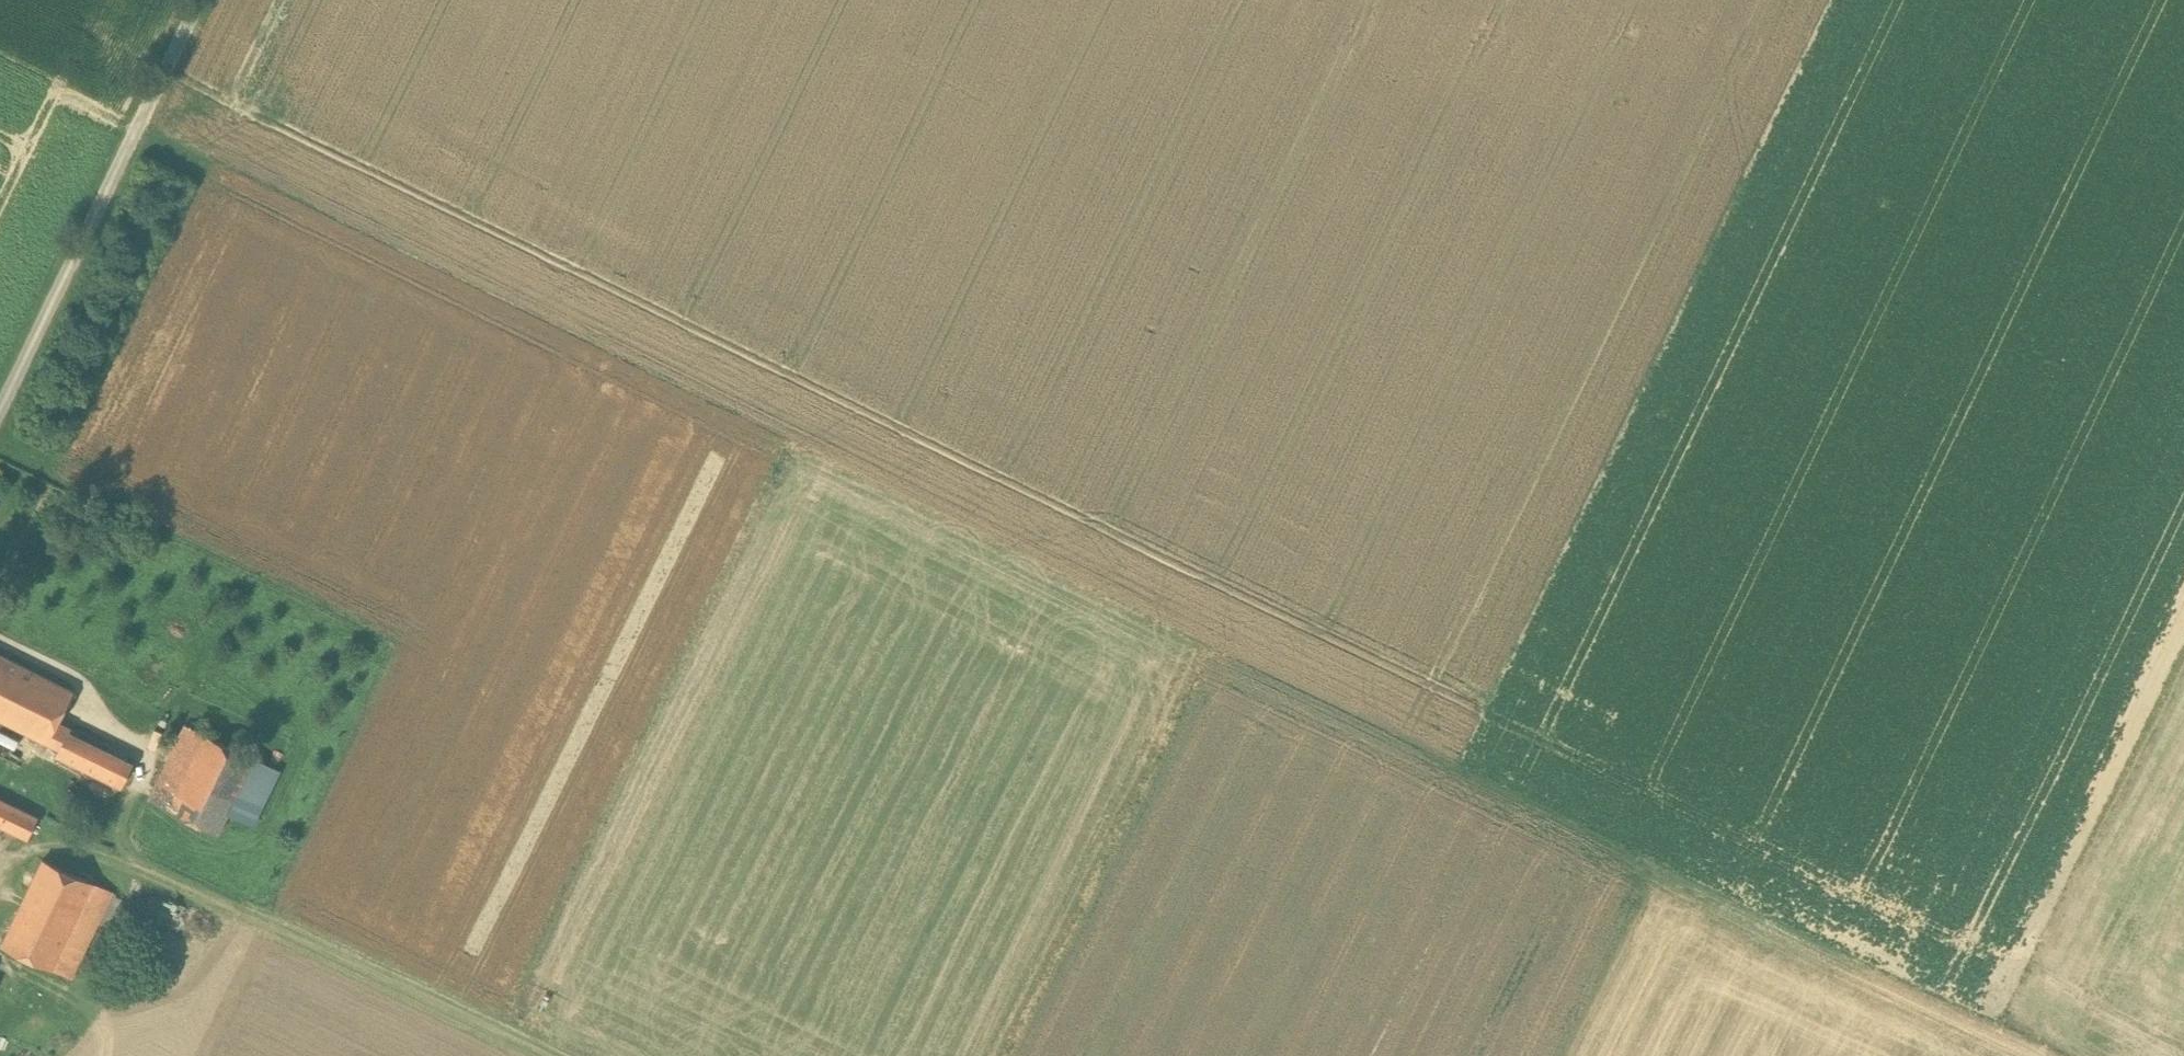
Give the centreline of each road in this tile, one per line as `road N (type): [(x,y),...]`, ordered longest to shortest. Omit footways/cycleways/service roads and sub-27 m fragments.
road 1 (unclassified): [(201,0),(0,412)]

